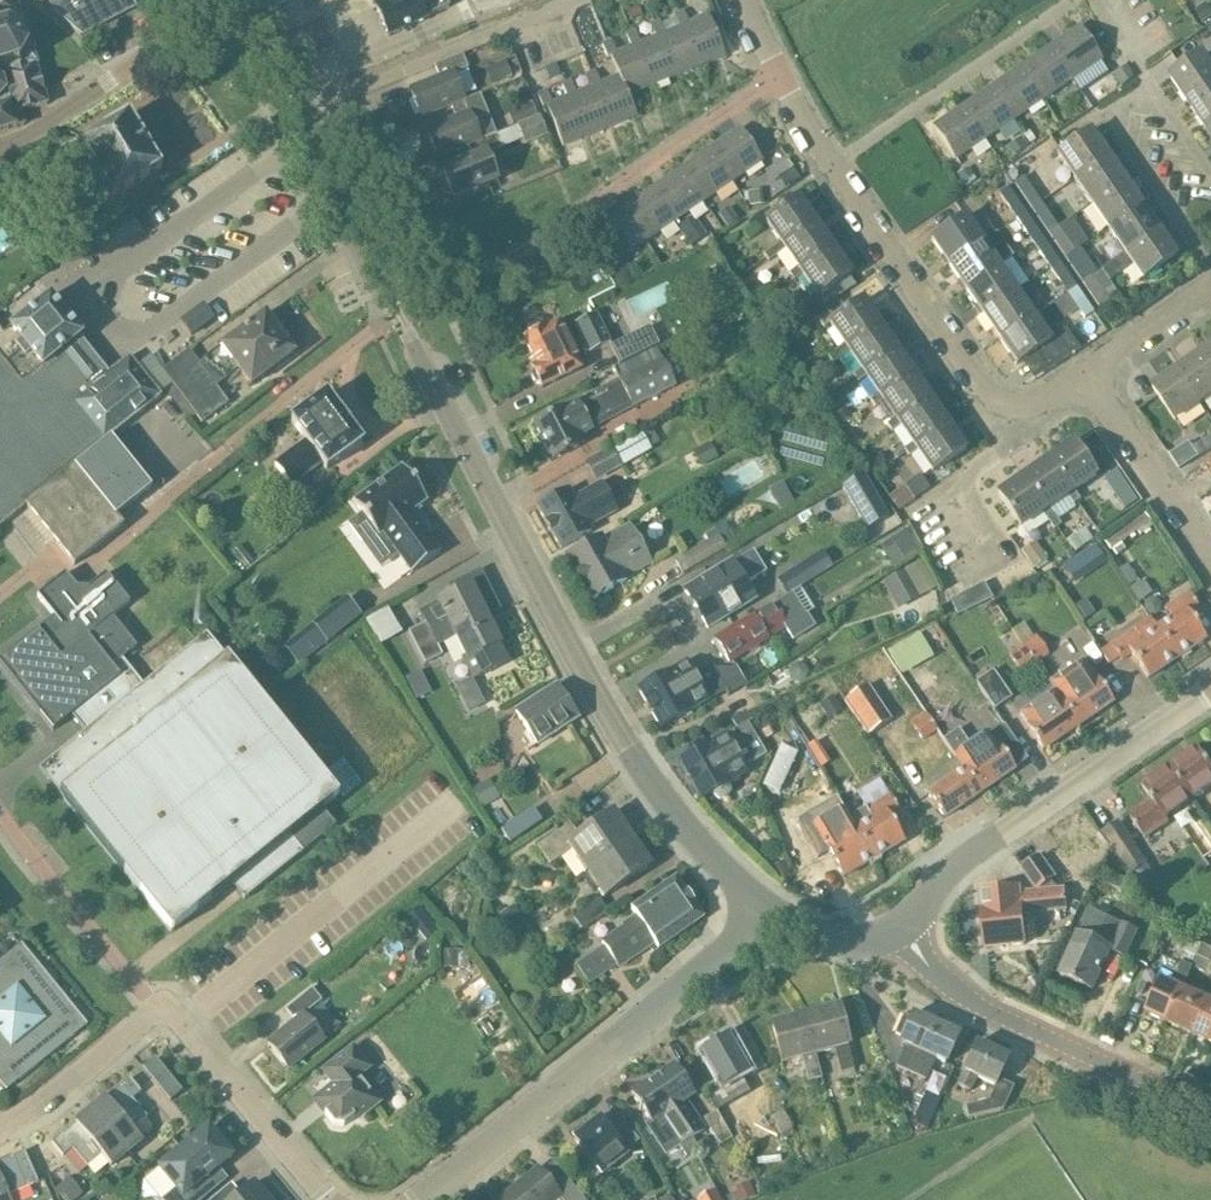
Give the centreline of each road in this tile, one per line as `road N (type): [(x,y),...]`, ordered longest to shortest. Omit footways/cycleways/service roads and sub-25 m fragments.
road 1 (secondary): [(764,902),(625,745),(401,313),(306,91)]
road 2 (residential): [(1095,375),(1051,406),(1017,410),(991,394),(845,189),(783,89),(743,0)]
road 3 (residential): [(418,1199),(718,957),(764,902)]
road 4 (residential): [(898,926),(973,855),(1210,690)]
road 5 (secondary): [(1210,1111),(993,1012),(942,978),(898,926)]
road 6 (residential): [(0,154),(238,0)]
road 7 (residential): [(306,91),(572,4)]
road 8 (residential): [(329,1199),(183,1015),(157,1009)]
road 9 (residential): [(157,1009),(0,809)]
road 10 (residential): [(1210,553),(1095,375)]
road 11 (residential): [(0,1126),(31,1112),(157,1009)]
road 12 (secondary): [(898,926),(874,937),(825,935),(764,902)]
road 13 (residential): [(1210,290),(1095,375)]

